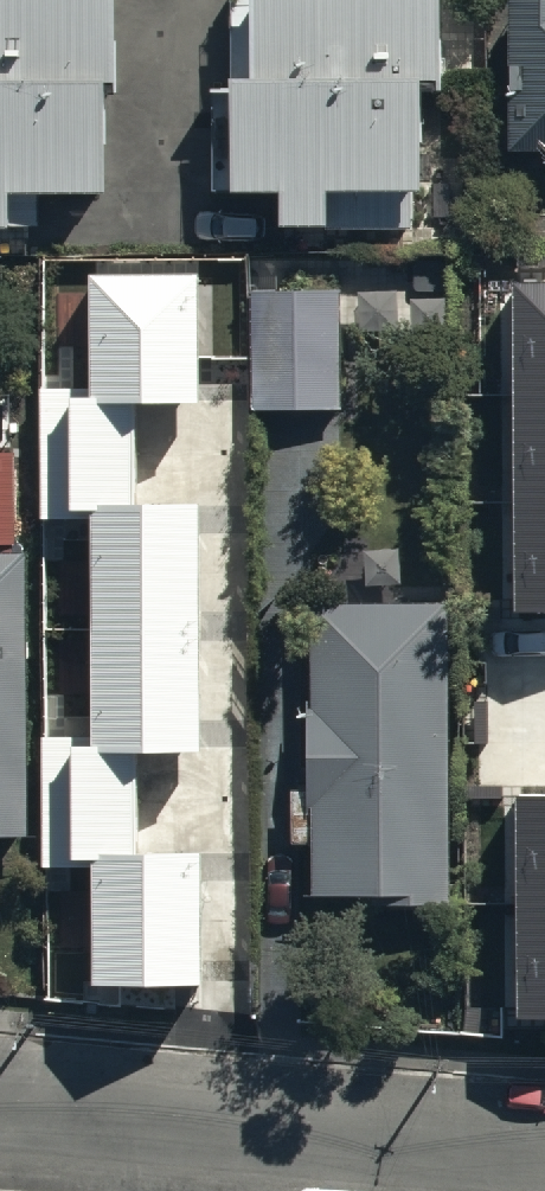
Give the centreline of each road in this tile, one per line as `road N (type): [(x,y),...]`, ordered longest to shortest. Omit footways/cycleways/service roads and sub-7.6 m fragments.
road 1 (unclassified): [(0,1107),(544,1159)]

